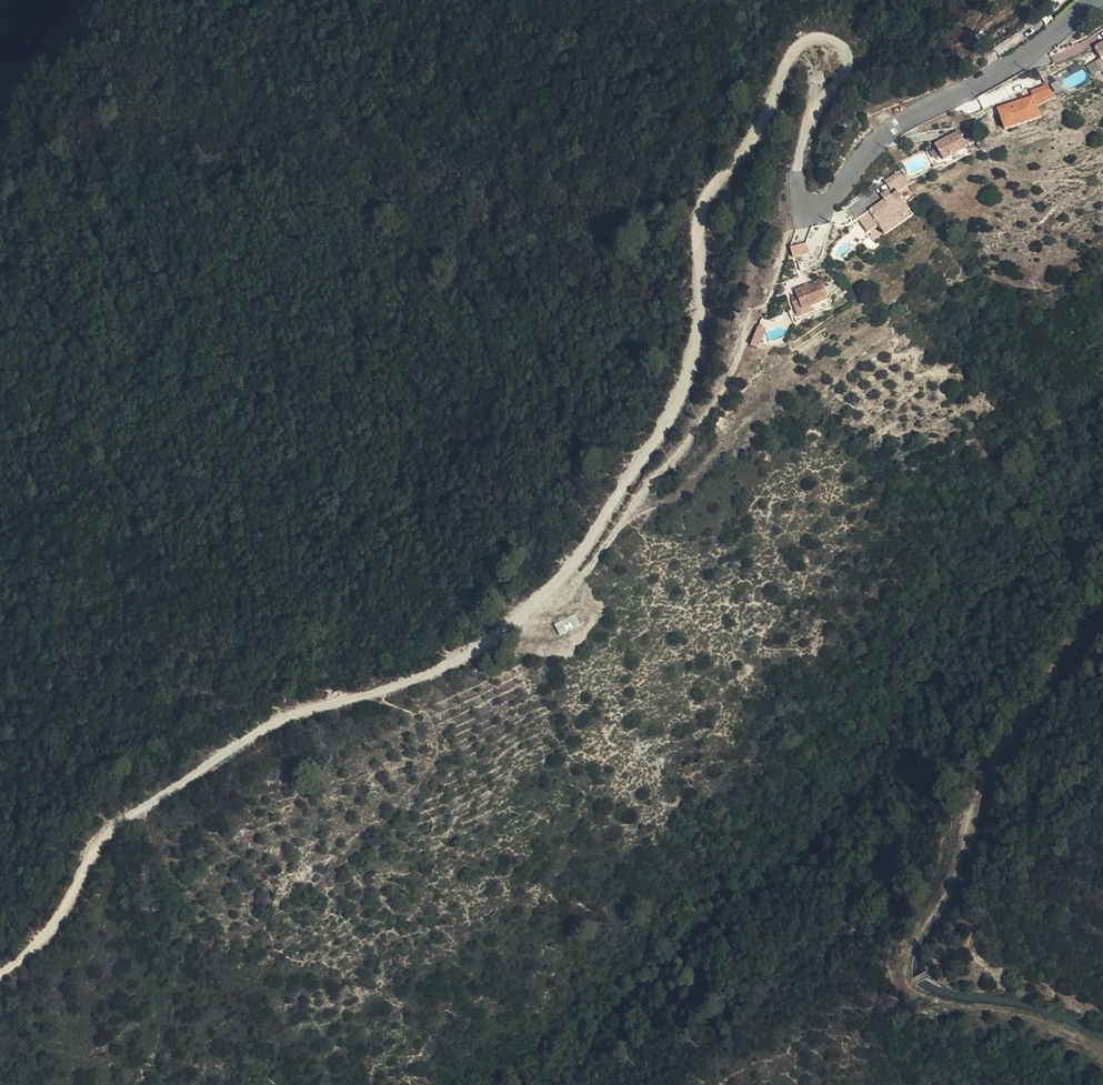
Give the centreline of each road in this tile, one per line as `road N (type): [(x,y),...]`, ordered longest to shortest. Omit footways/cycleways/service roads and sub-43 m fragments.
road 1 (track): [(798,173),(819,102),(848,67),(833,42),(814,40),(798,49),(763,133),(706,200),(701,313),(686,387),(549,596),(444,668),(282,717),(123,817),(92,849),(48,928),(0,971)]
road 2 (unclassified): [(1096,0),(1009,68),(877,143),(825,208),(808,208),(798,173)]
road 3 (track): [(631,514),(725,389),(752,317)]
road 4 (track): [(549,596),(570,591),(631,514),(664,506)]

